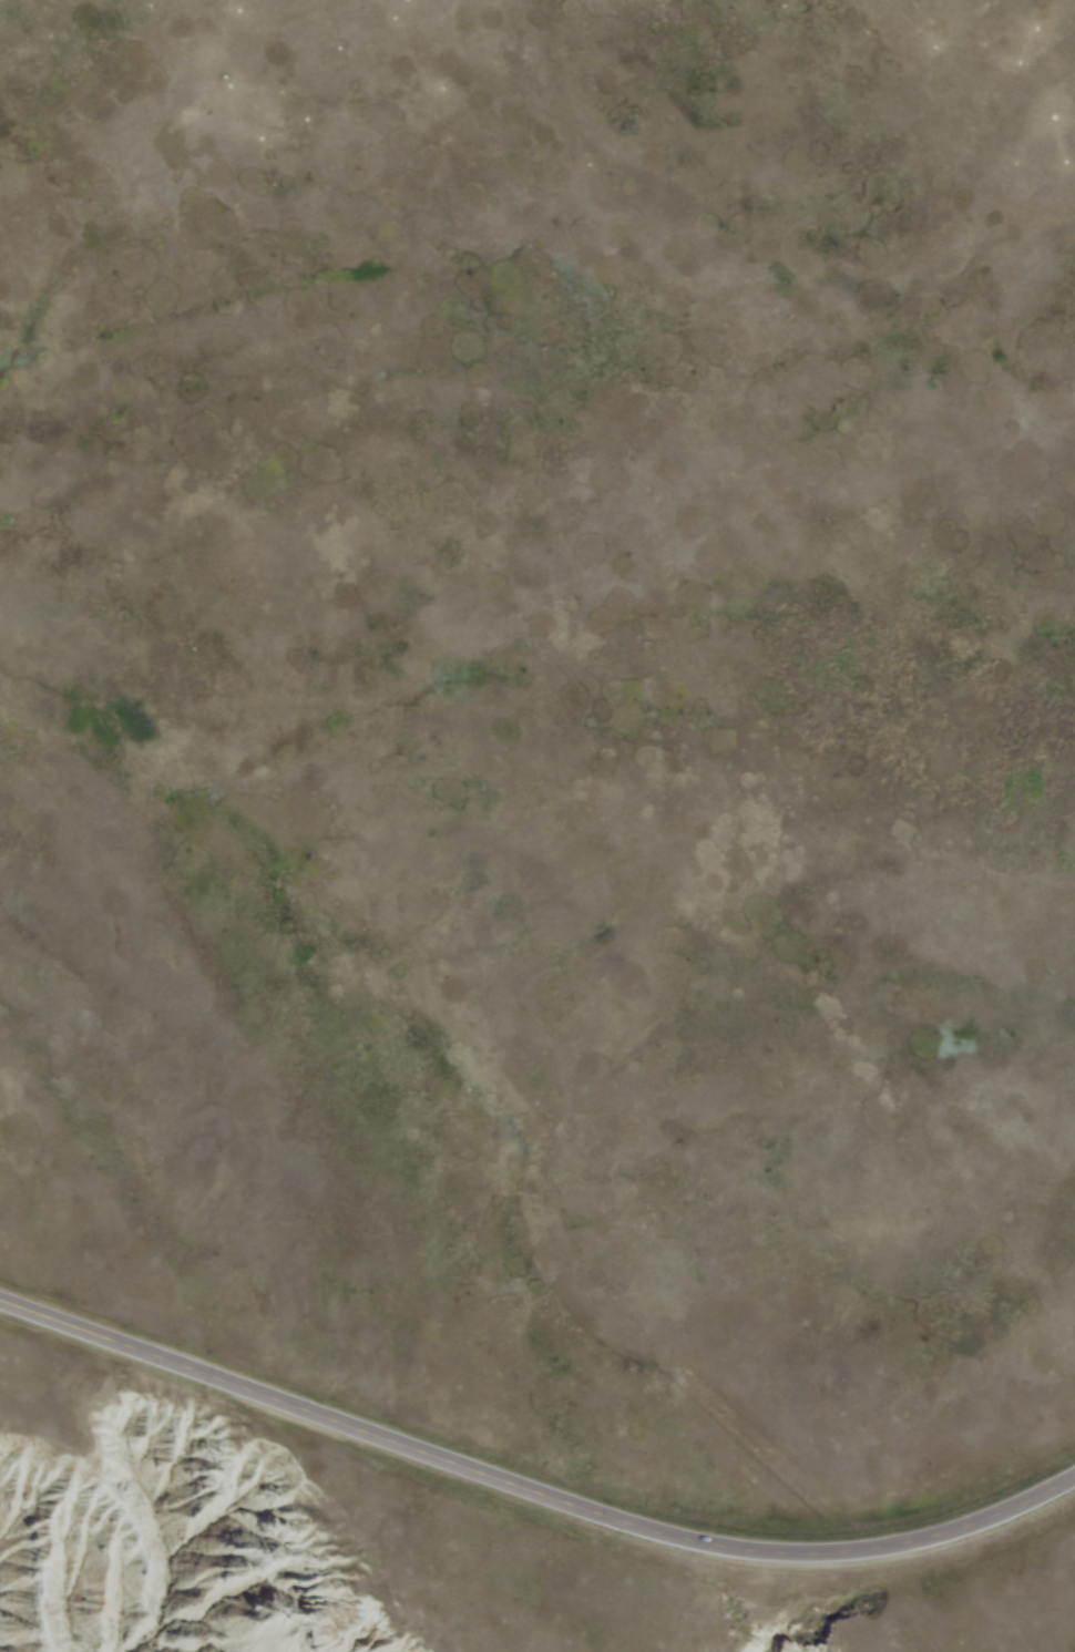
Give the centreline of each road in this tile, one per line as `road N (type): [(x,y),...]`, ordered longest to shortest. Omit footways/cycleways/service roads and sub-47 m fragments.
road 1 (primary): [(0,1301),(604,1517),(718,1547),(802,1553),(880,1547),(981,1521),(1074,1475)]

